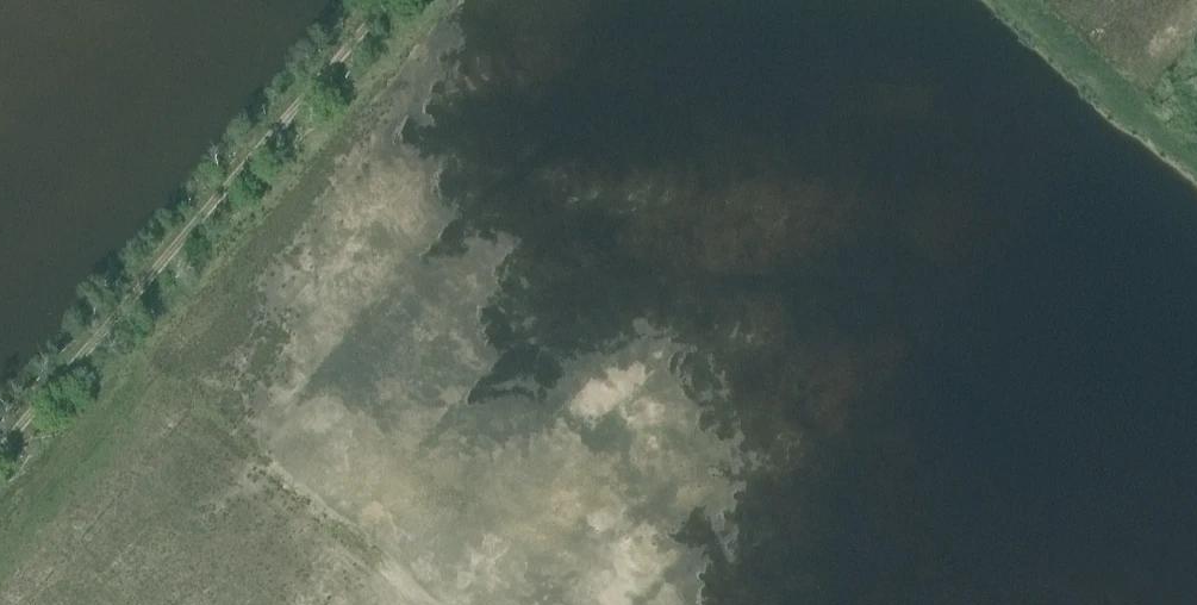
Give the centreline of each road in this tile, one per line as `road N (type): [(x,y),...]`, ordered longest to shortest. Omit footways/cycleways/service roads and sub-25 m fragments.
road 1 (track): [(0,444),(411,0)]

